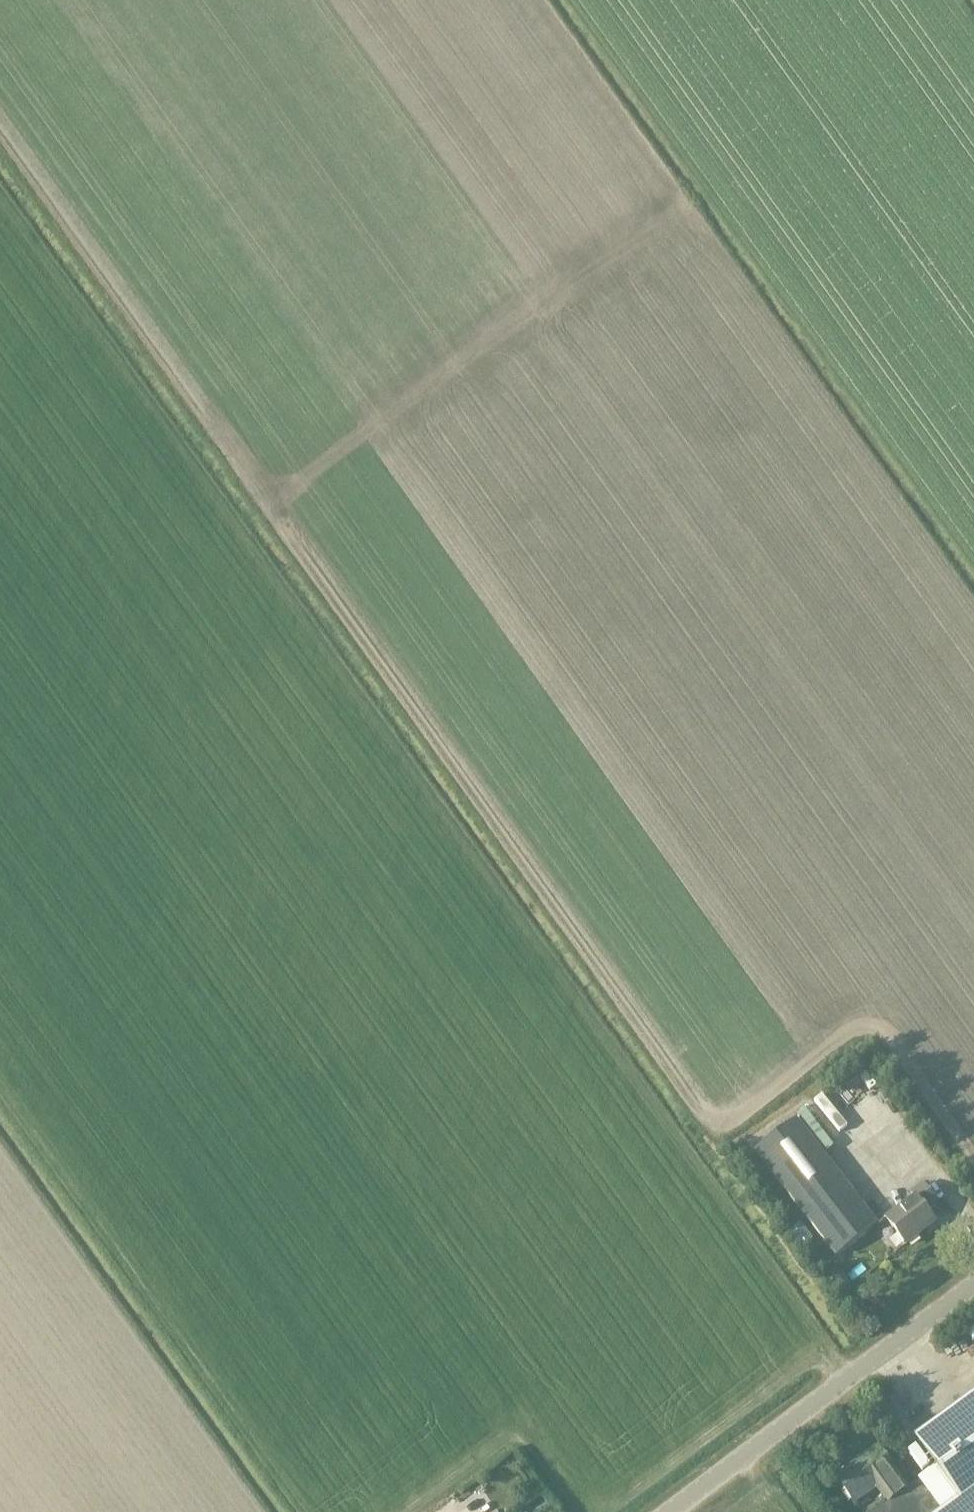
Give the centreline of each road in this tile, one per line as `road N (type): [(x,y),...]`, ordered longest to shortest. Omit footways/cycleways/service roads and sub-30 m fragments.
road 1 (unclassified): [(670,1511),(973,1285)]

